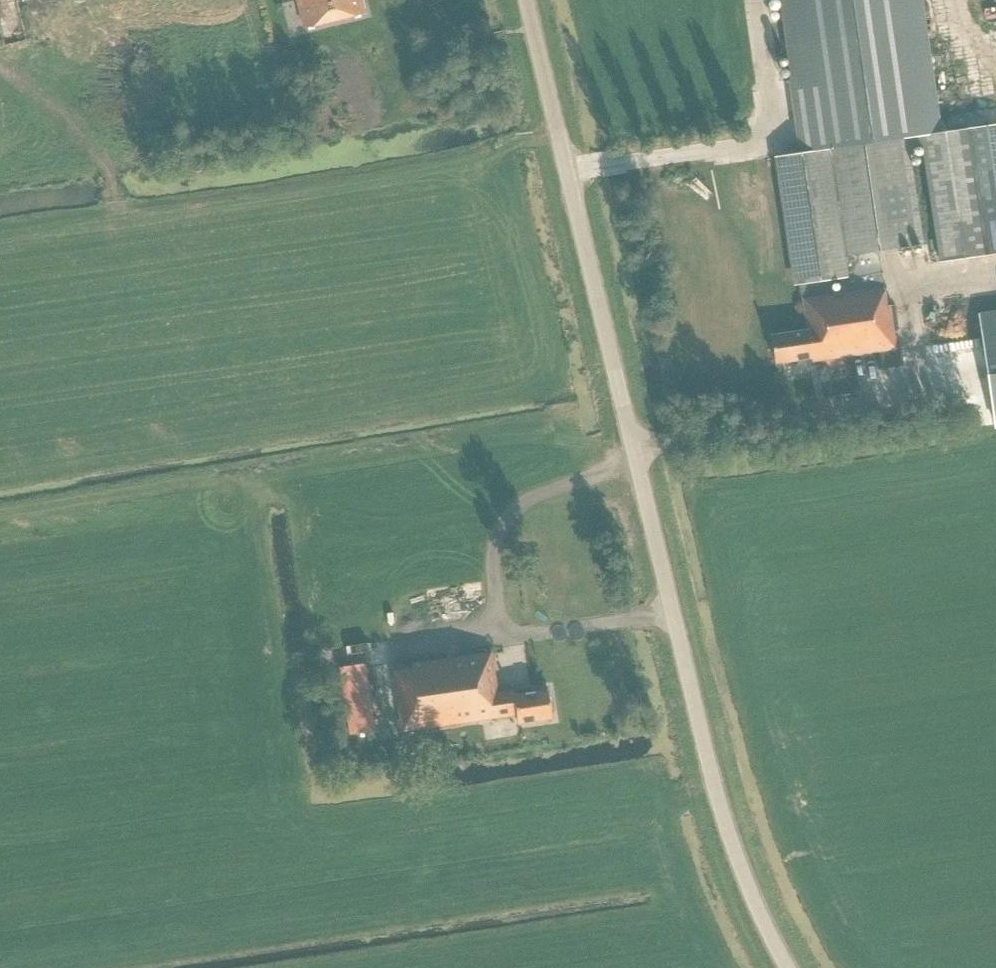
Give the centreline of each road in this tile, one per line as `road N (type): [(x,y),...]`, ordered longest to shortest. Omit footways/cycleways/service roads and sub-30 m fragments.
road 1 (tertiary): [(778,967),(710,779),(524,0)]

